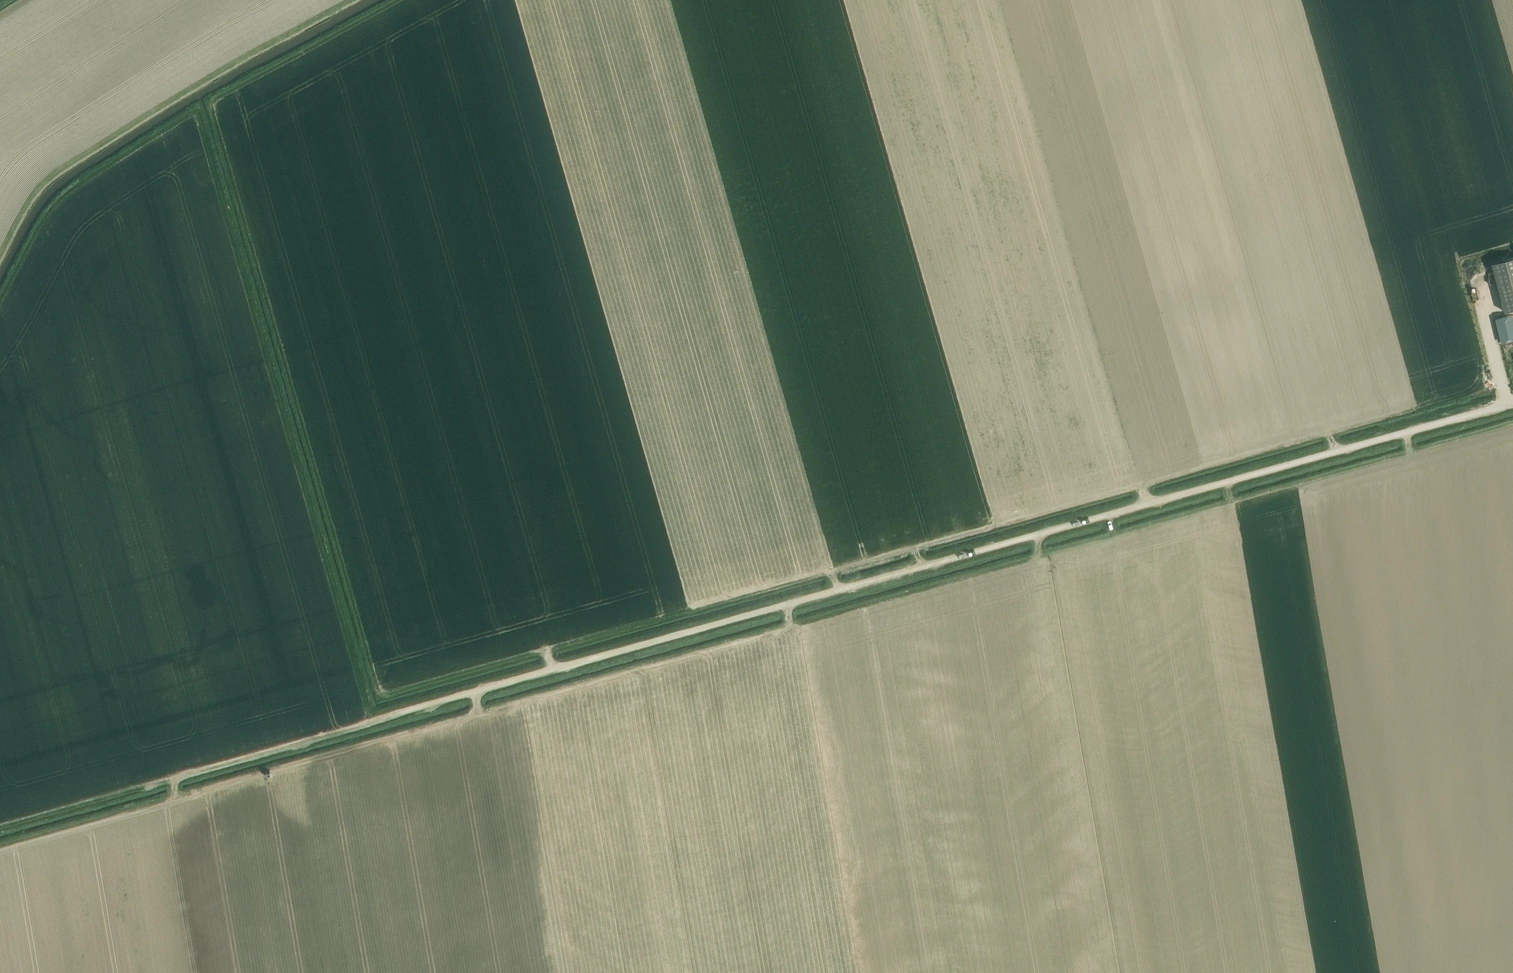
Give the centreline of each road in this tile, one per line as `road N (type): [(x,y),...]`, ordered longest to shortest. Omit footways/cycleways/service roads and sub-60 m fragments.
road 1 (unclassified): [(399,713),(1512,404)]
road 2 (track): [(399,713),(176,777)]

